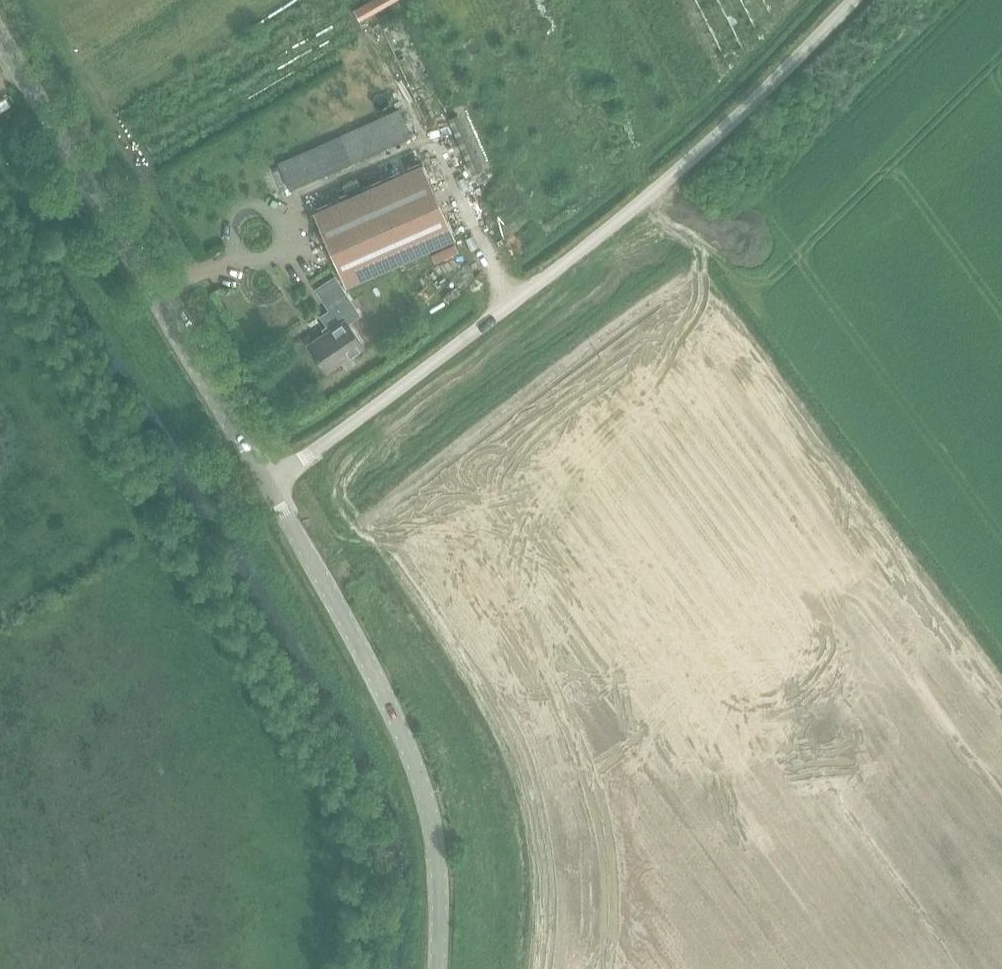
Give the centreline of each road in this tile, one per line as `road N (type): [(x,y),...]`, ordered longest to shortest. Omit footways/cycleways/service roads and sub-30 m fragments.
road 1 (unclassified): [(265,485),(660,186),(853,0)]
road 2 (unclassified): [(441,968),(443,856),(411,766),(265,485)]
road 3 (unclassified): [(265,485),(0,45)]

